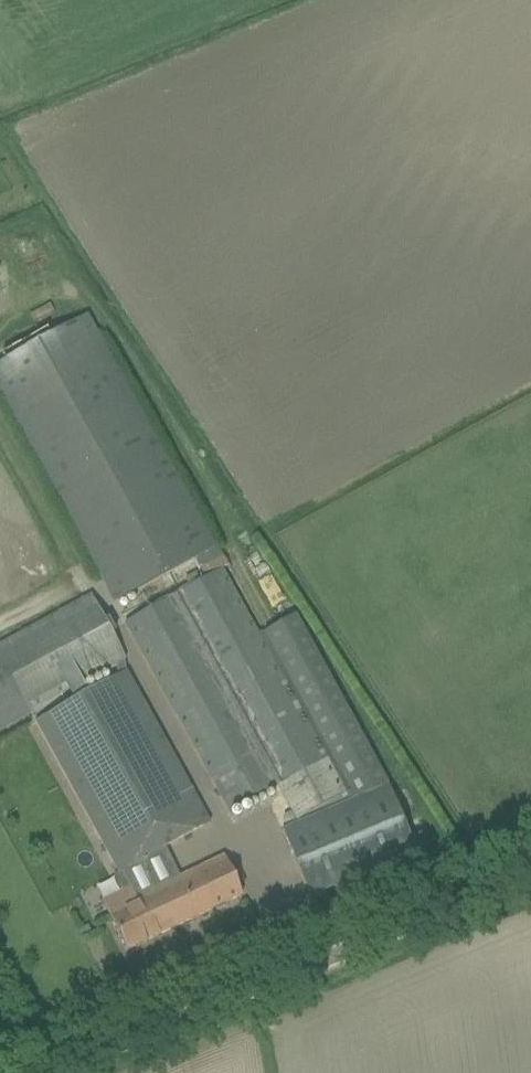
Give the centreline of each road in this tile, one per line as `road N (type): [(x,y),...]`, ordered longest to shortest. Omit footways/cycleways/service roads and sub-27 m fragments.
road 1 (unclassified): [(50,1072),(530,879)]

